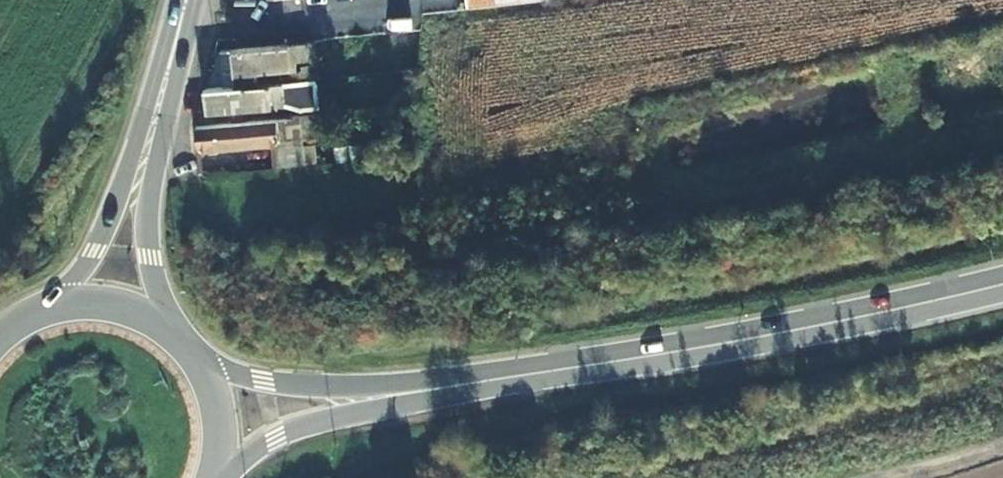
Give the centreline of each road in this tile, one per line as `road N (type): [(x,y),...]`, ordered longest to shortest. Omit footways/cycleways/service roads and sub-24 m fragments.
road 1 (secondary): [(224,477),(244,456),(299,425),(712,344)]
road 2 (secondary): [(712,344),(316,385),(203,366)]
road 3 (secondary): [(712,344),(1002,282)]
road 4 (tertiary): [(177,335),(148,257),(154,121)]
road 5 (tertiary): [(154,121),(94,249),(45,309)]
road 6 (secondary): [(177,335),(100,303),(45,309)]
road 7 (tertiary): [(154,121),(185,0)]

